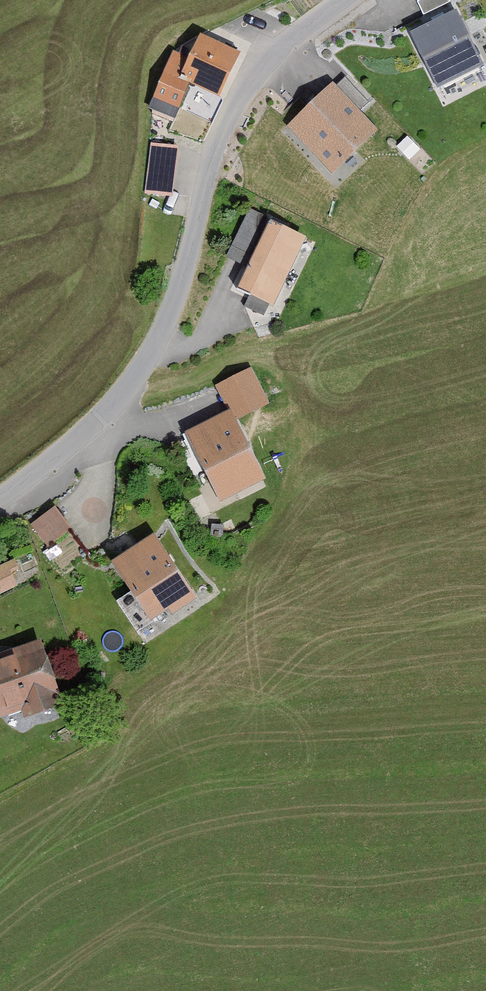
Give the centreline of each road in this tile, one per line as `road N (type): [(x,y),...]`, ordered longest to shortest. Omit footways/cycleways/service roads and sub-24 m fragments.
road 1 (unclassified): [(0,499),(124,392),(181,288),(233,108),(289,41),(345,0)]

